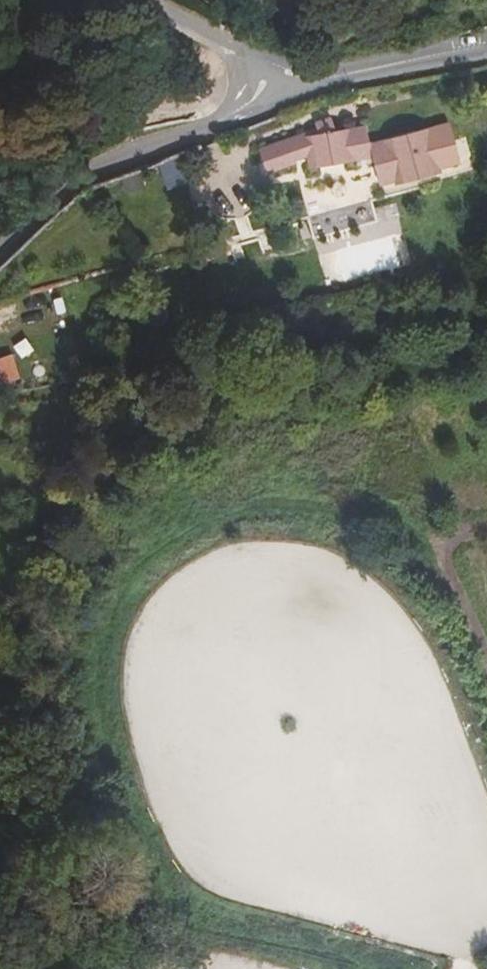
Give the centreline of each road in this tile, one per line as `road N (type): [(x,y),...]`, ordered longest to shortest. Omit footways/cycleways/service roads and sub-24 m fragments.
road 1 (residential): [(0,255),(79,185),(237,117),(272,91)]
road 2 (unclassified): [(486,47),(272,91)]
road 3 (unclassified): [(134,0),(239,53),(272,91)]

